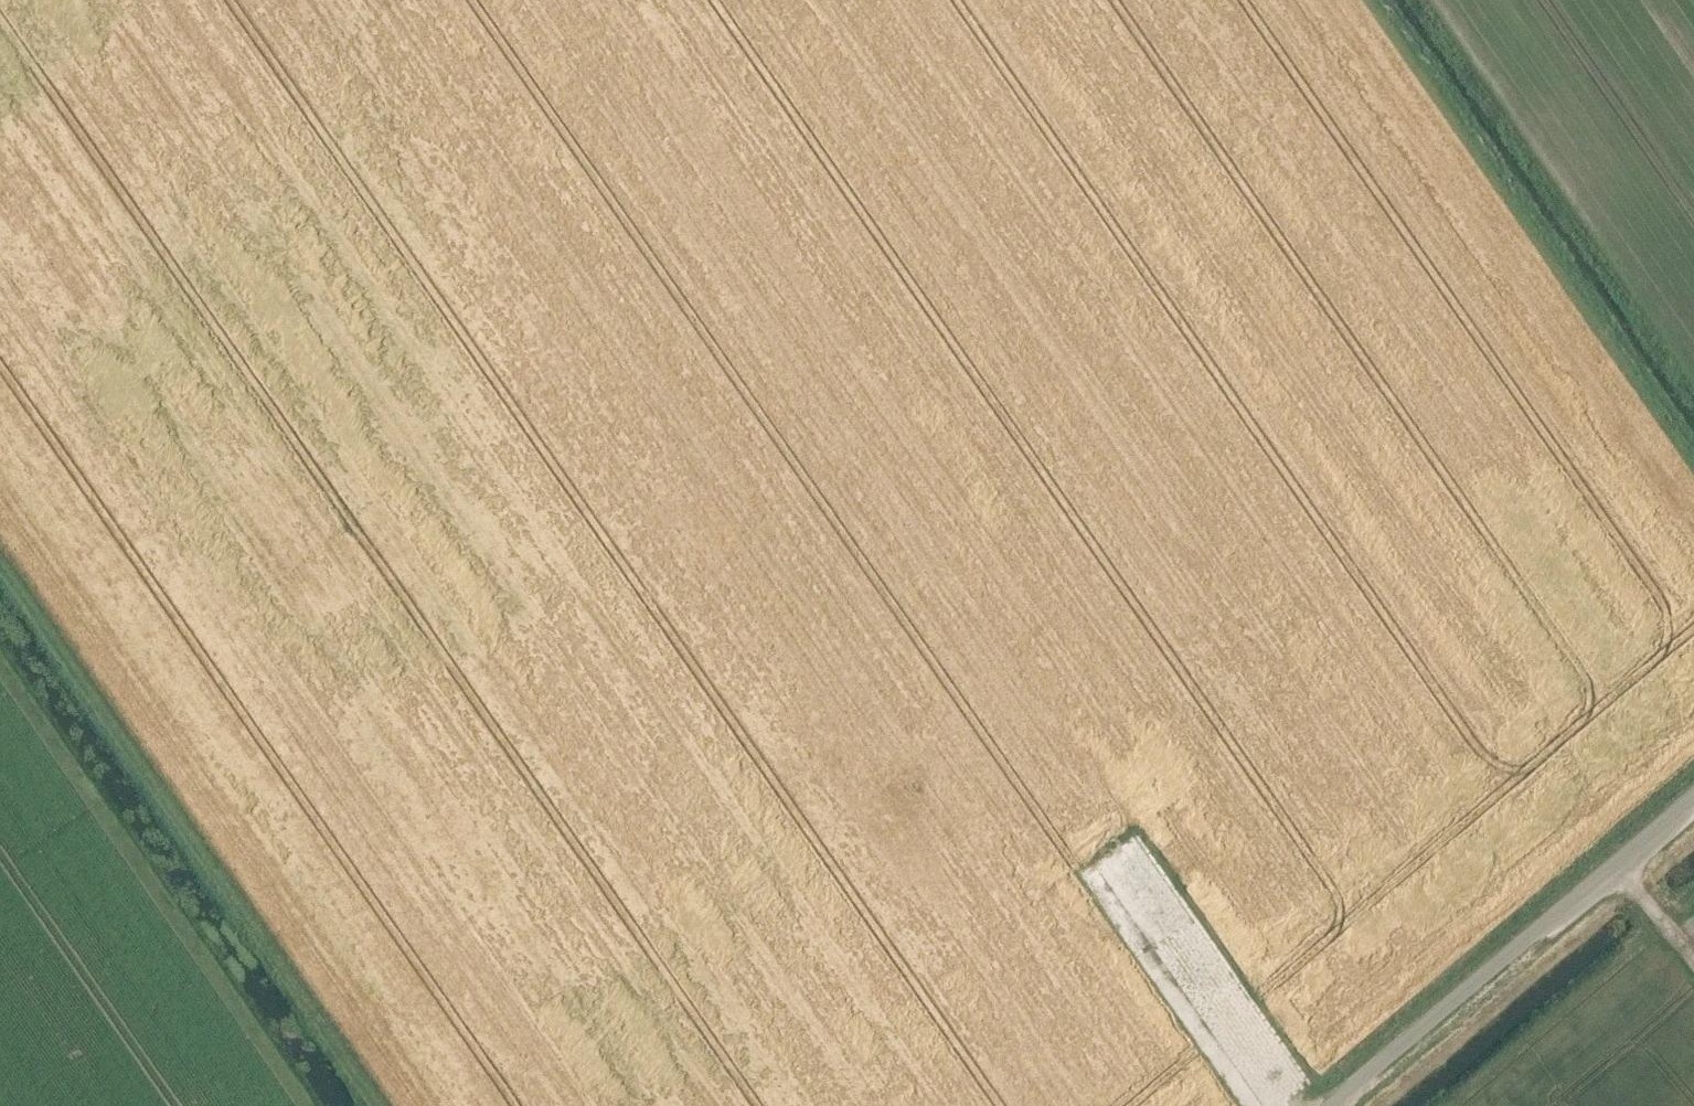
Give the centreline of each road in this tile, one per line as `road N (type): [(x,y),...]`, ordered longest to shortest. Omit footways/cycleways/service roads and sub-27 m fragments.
road 1 (unclassified): [(1693,796),(1328,1105)]

